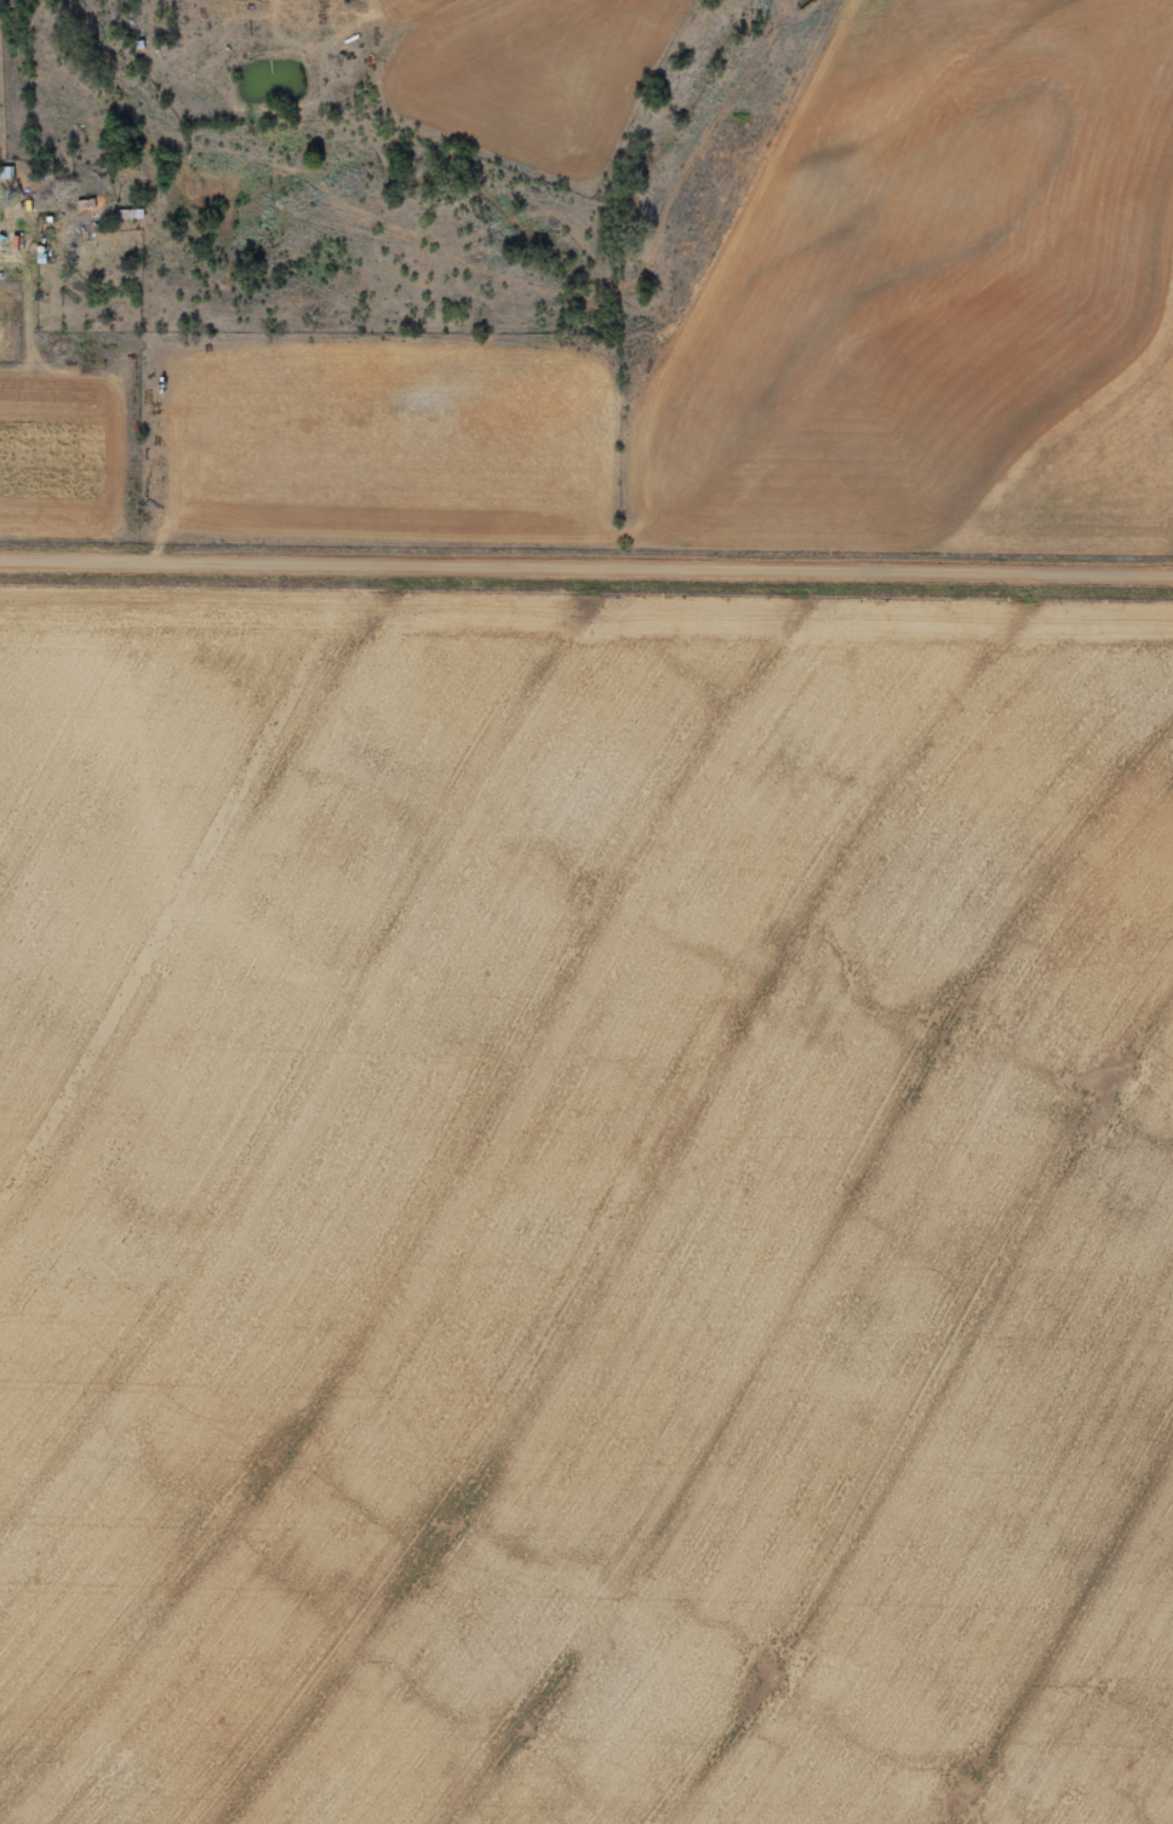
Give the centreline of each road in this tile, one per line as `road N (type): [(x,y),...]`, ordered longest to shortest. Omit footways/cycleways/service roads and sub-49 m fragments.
road 1 (residential): [(1172,571),(0,557)]

